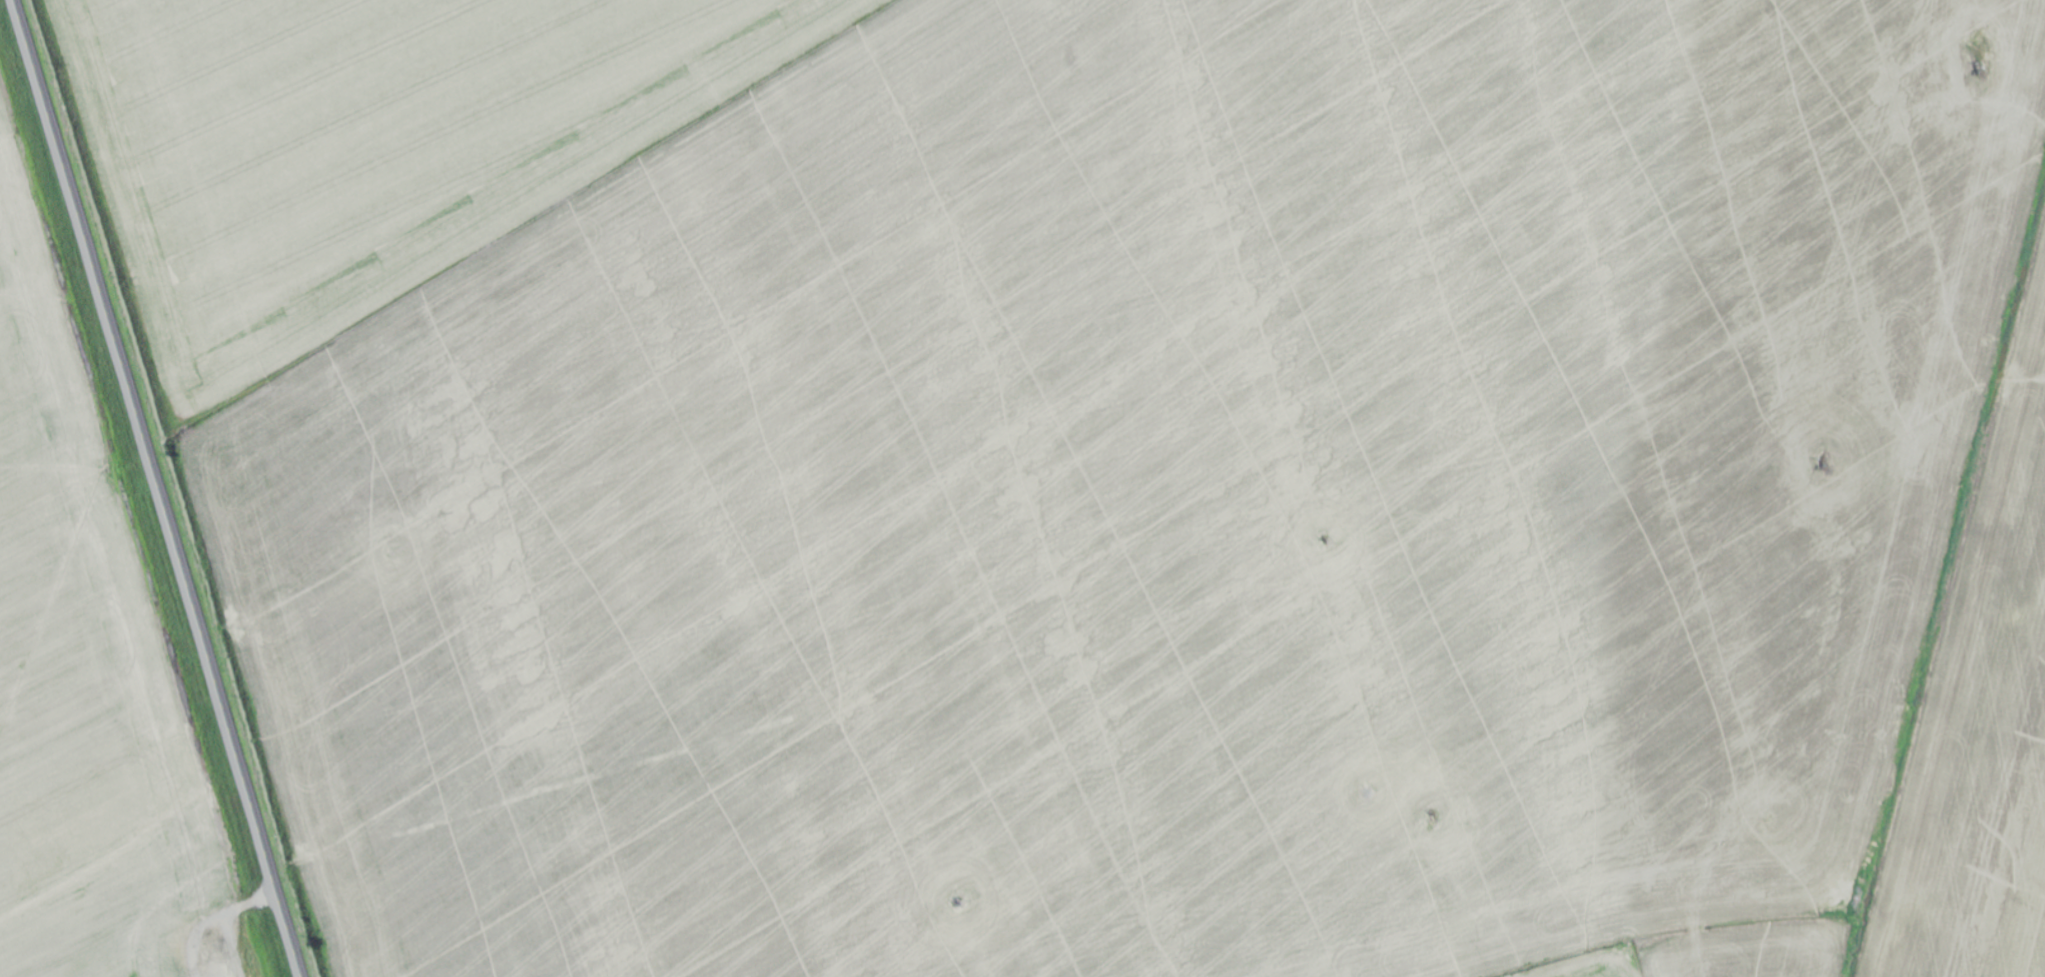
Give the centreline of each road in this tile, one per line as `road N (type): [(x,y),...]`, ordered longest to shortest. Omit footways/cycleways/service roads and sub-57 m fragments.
road 1 (secondary): [(297,976),(13,0)]

